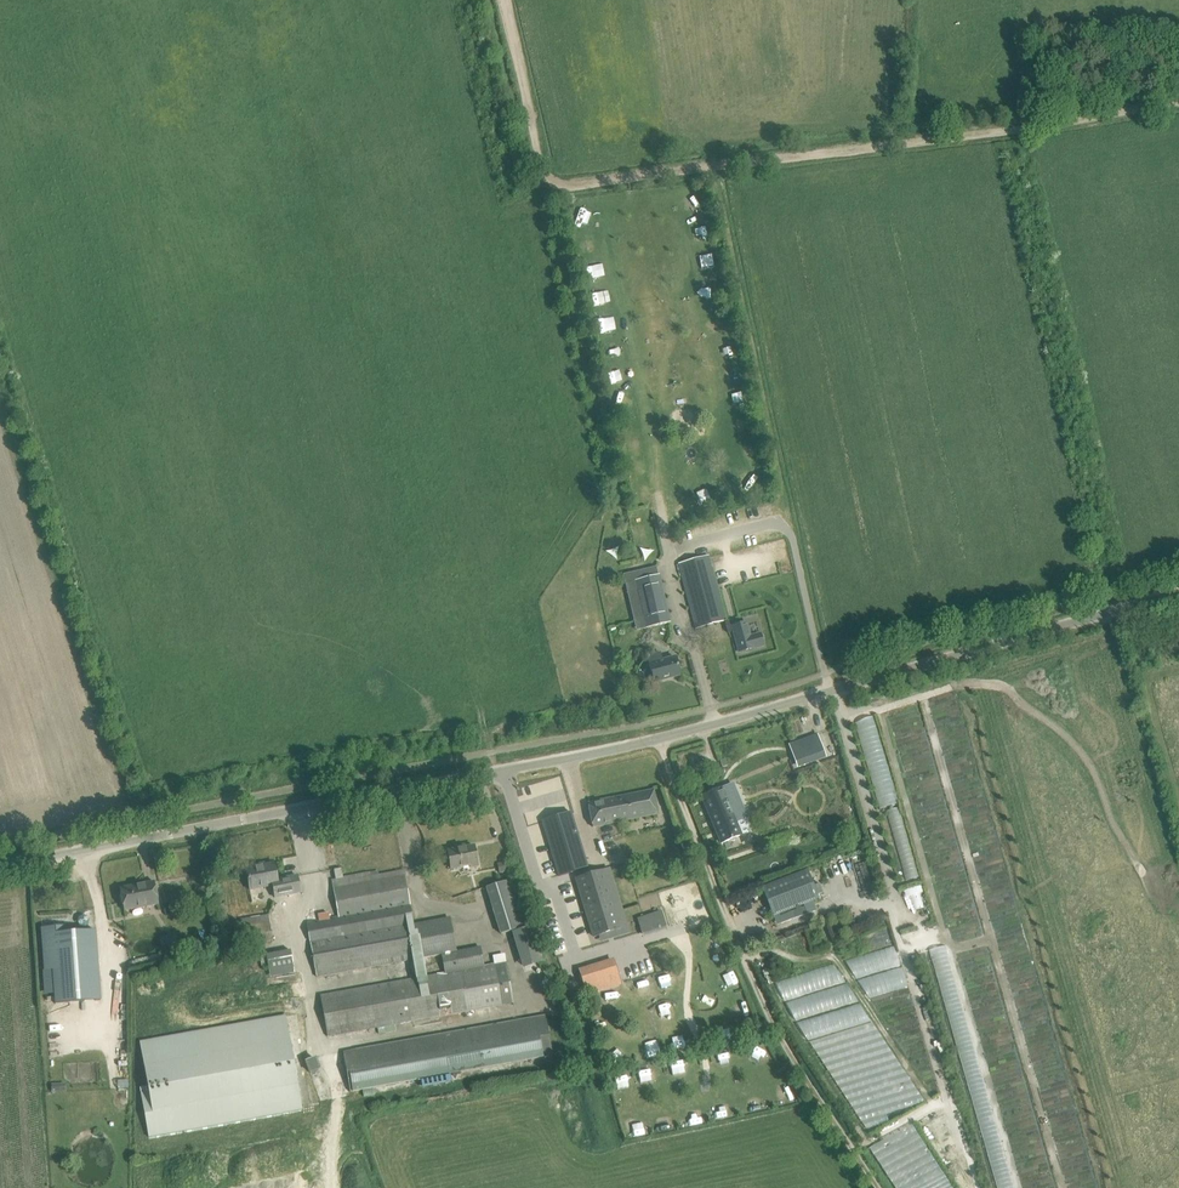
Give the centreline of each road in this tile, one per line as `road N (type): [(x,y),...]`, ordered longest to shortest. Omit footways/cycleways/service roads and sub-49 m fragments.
road 1 (unclassified): [(0,866),(659,739),(1178,593)]
road 2 (track): [(878,1187),(774,1026),(659,739)]
road 3 (track): [(1178,102),(710,165)]
road 4 (track): [(710,165),(553,182),(539,155),(502,0)]
road 5 (track): [(826,673),(788,529)]

